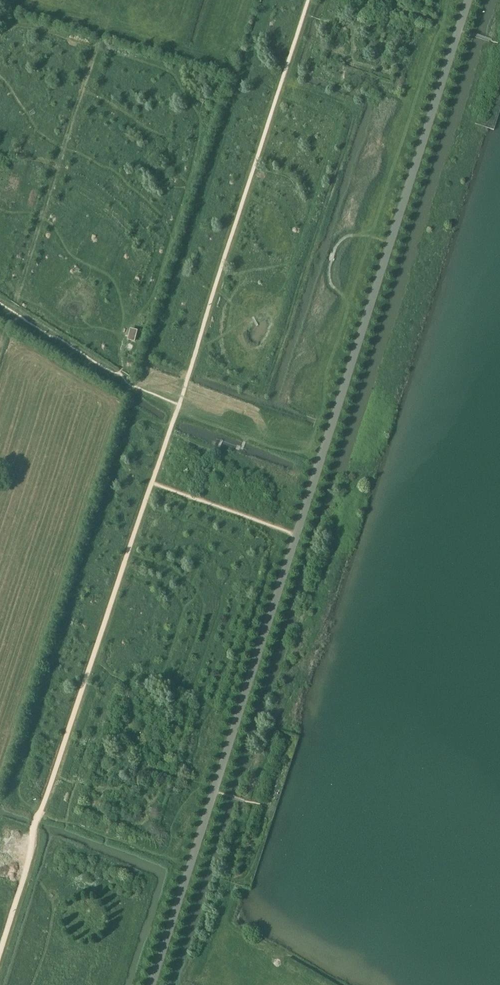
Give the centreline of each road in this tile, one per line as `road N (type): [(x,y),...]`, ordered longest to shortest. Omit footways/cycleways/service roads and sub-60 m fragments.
road 1 (track): [(0,956),(34,826),(178,405)]
road 2 (track): [(178,405),(307,0)]

